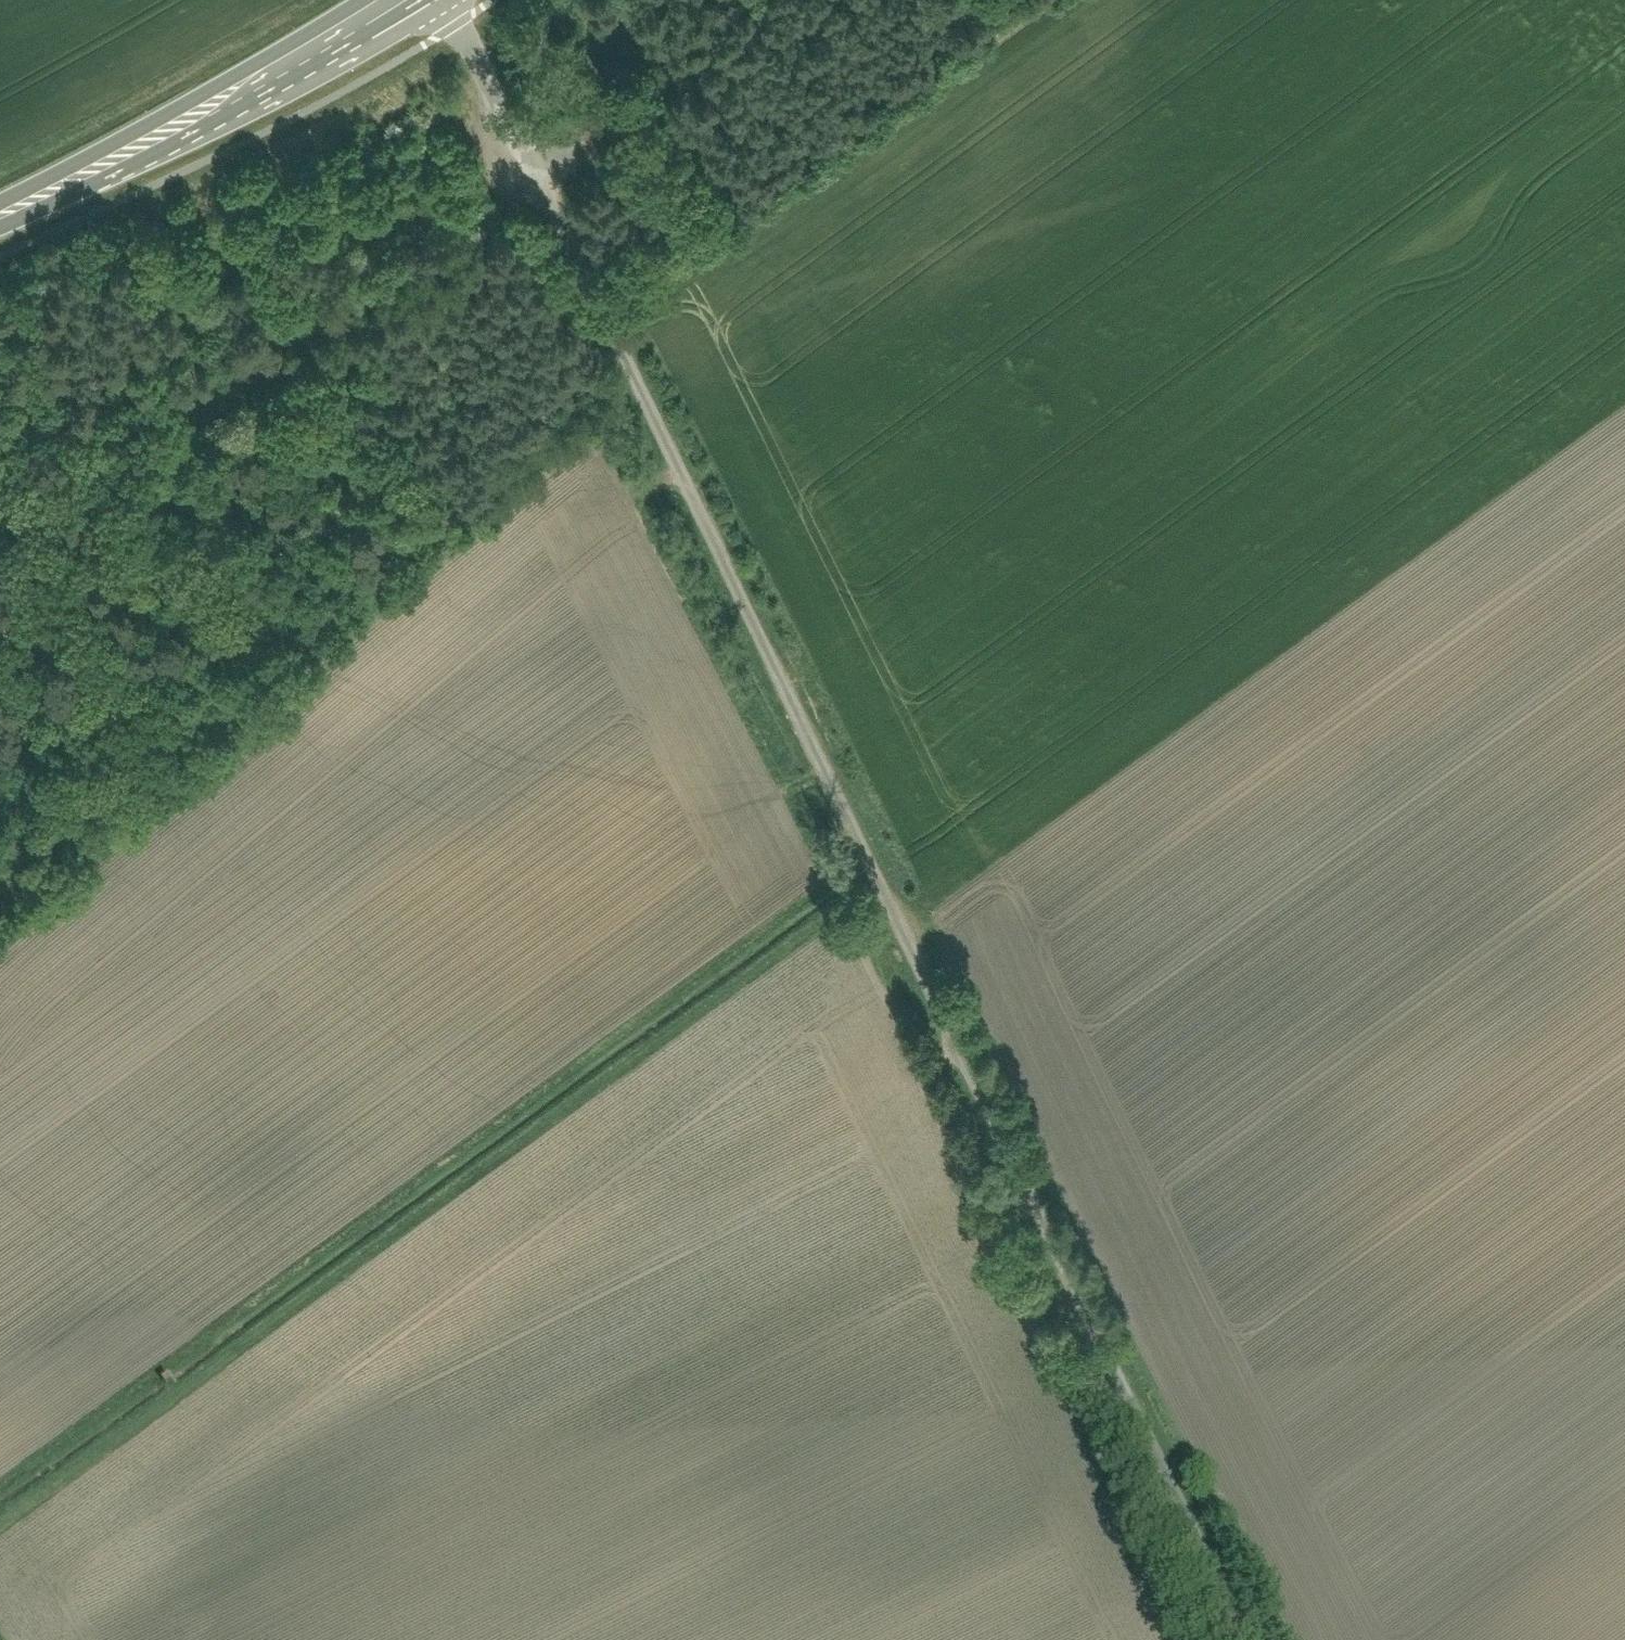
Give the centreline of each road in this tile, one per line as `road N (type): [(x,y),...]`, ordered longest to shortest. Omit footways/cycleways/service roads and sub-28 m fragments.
road 1 (unclassified): [(1249,1639),(495,94),(438,0)]
road 2 (primary): [(0,215),(209,111),(403,0)]

